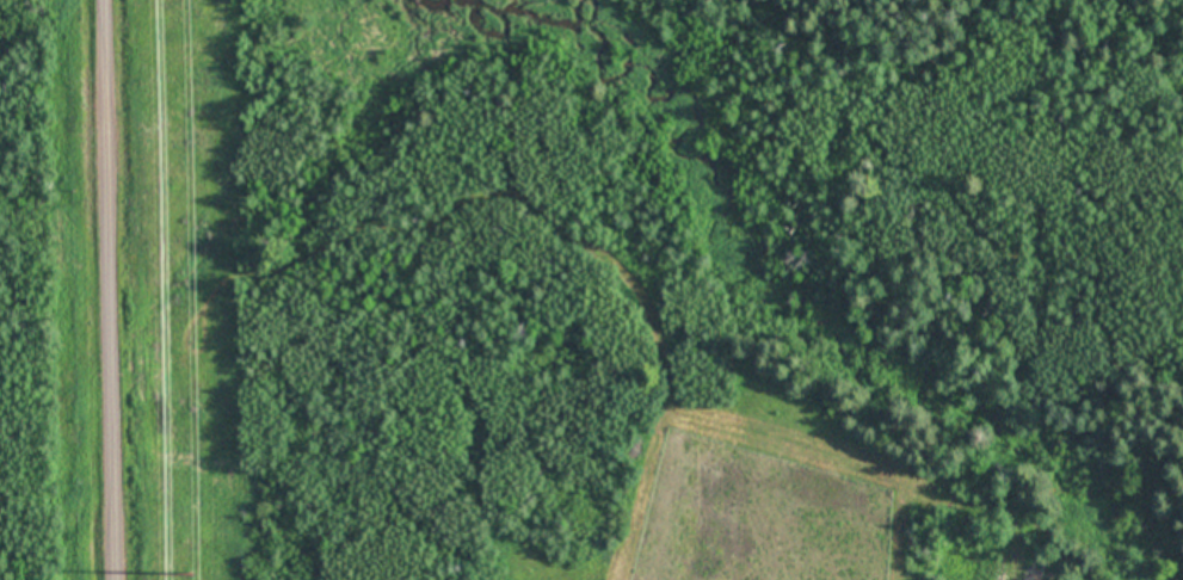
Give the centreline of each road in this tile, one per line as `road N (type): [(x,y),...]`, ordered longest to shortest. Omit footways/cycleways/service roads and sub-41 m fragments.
road 1 (residential): [(119,579),(110,0)]

